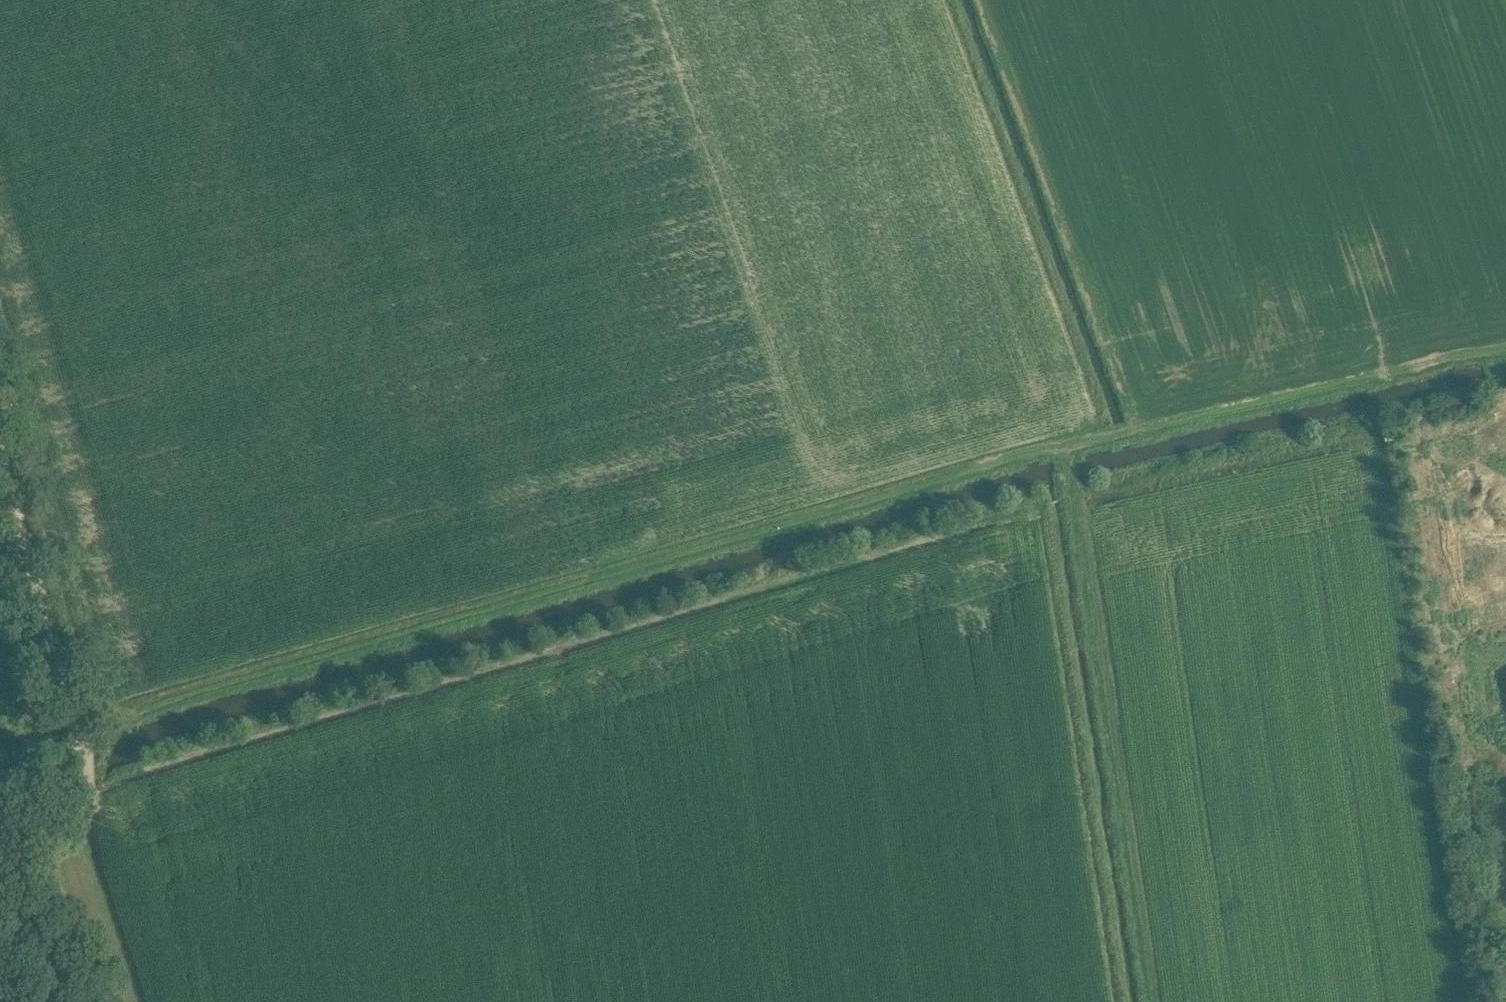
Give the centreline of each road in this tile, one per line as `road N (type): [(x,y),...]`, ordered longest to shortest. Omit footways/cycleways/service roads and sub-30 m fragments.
road 1 (track): [(1066,448),(431,650),(102,743),(85,764)]
road 2 (track): [(1149,1001),(1066,448)]
road 3 (track): [(985,0),(1143,425),(1066,448)]
road 4 (track): [(0,471),(85,764)]

